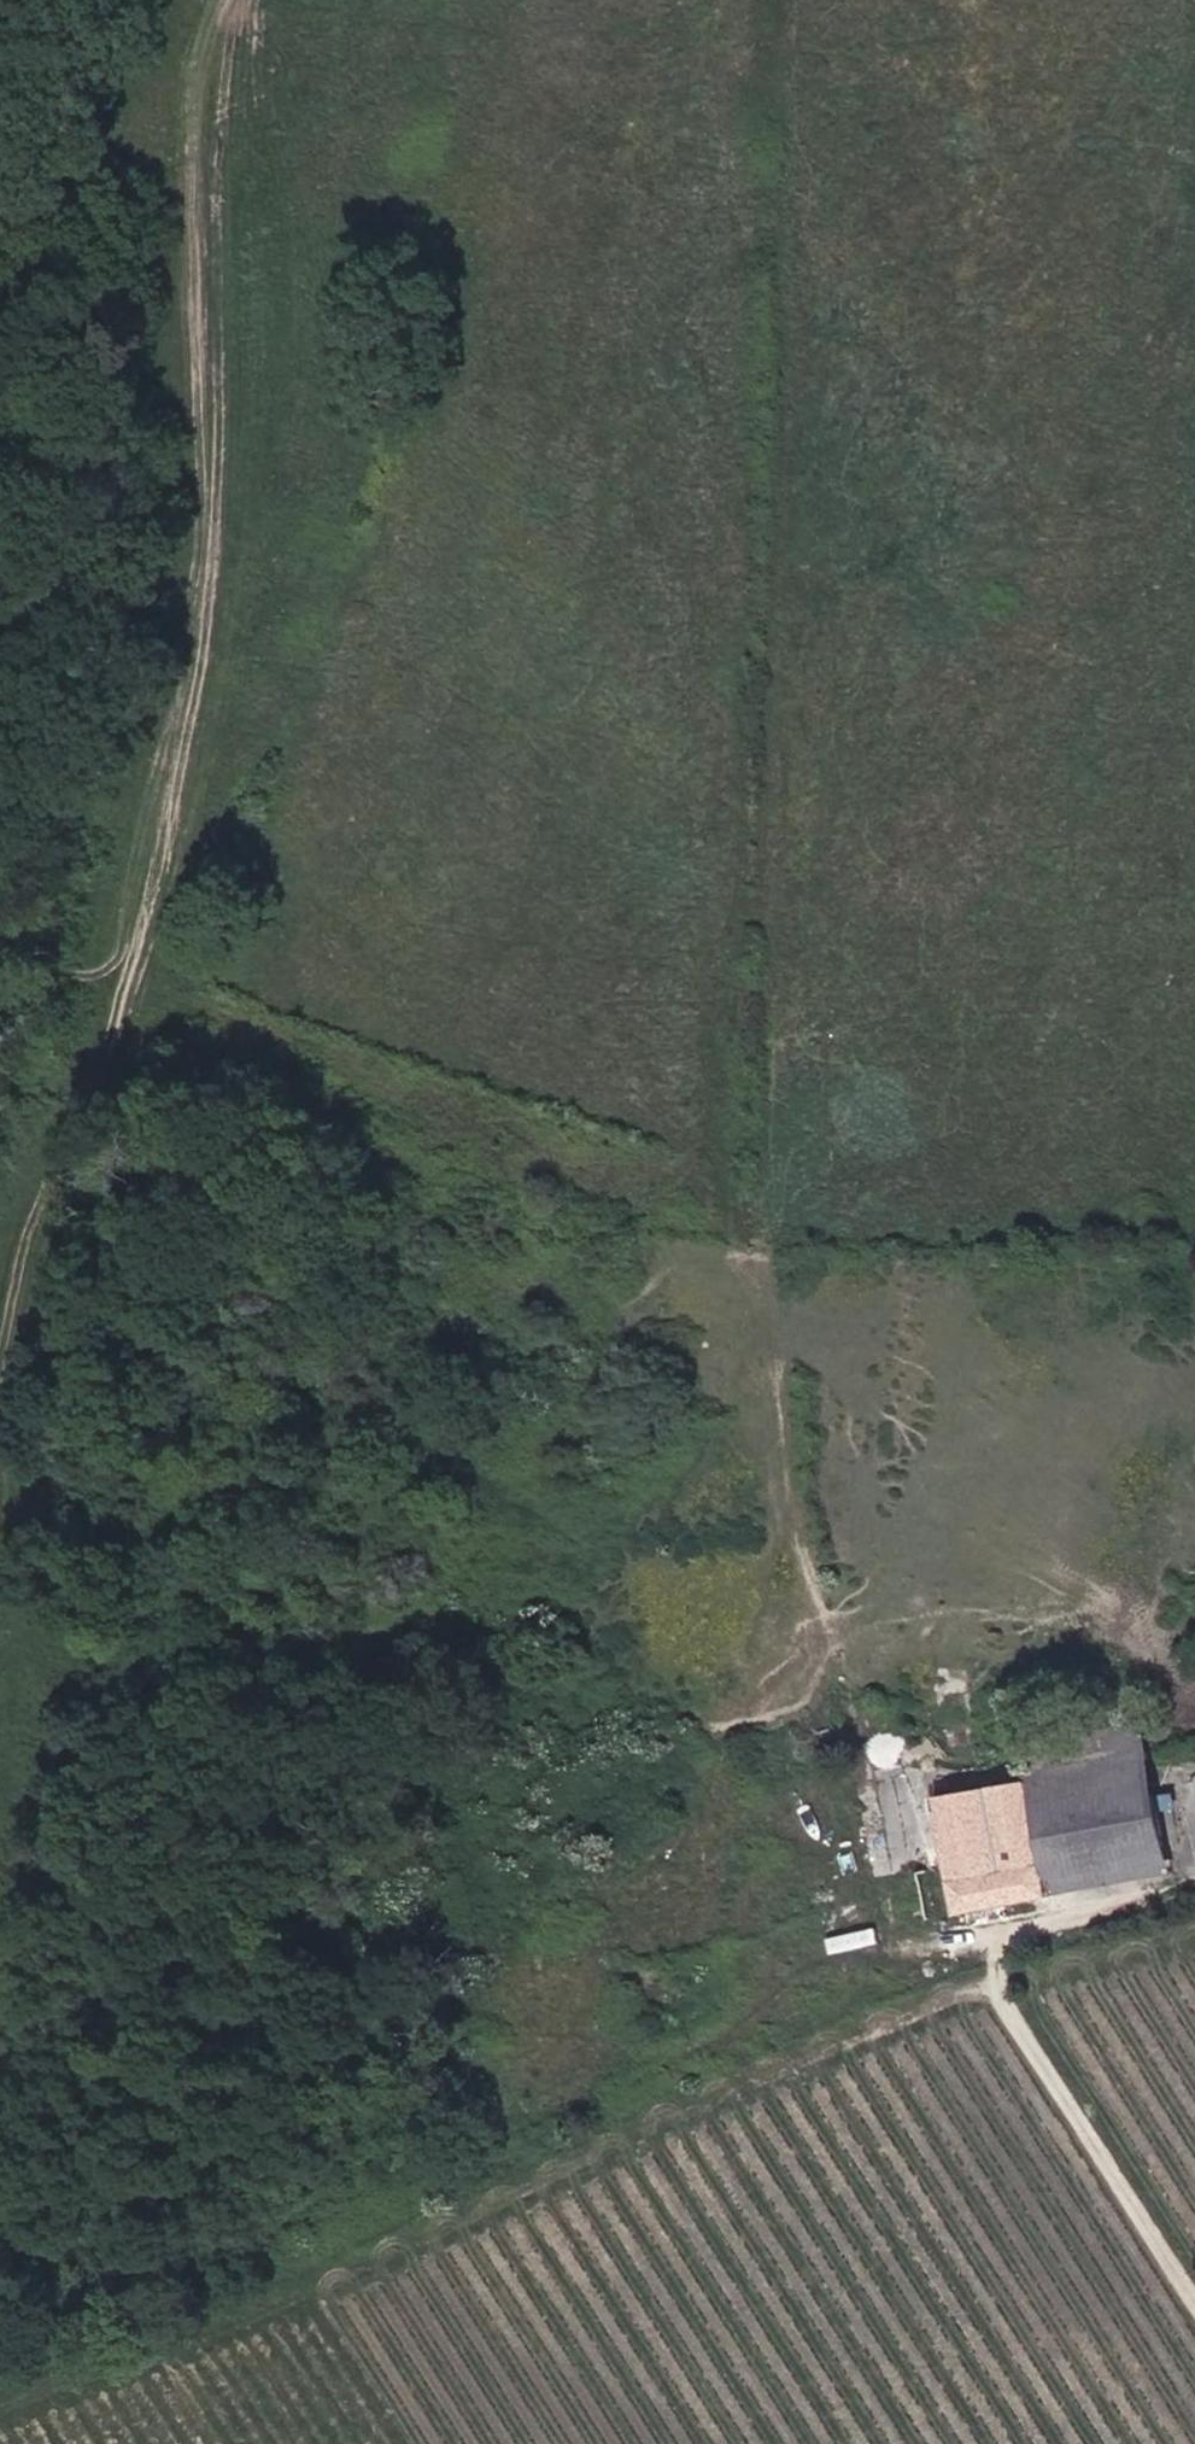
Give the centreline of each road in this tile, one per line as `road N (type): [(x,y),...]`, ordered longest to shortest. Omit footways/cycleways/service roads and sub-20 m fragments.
road 1 (track): [(1194,2291),(999,1989)]

